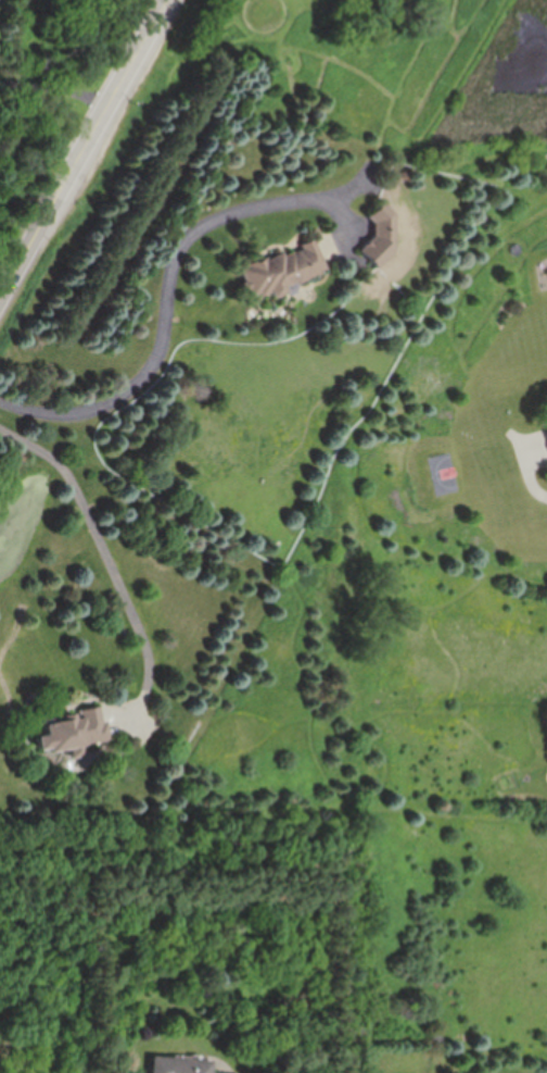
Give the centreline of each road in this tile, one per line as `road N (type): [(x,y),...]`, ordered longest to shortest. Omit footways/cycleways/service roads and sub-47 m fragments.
road 1 (secondary): [(166,0),(0,305)]

